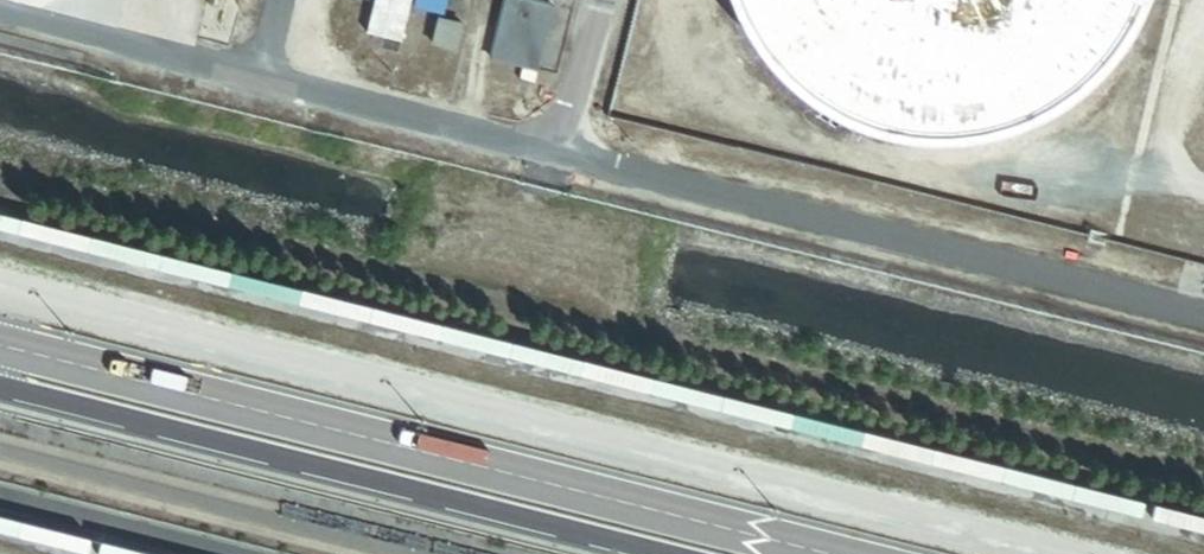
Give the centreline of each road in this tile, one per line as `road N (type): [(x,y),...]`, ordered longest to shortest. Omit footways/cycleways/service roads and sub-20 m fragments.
road 1 (unclassified): [(839,553),(0,345)]
road 2 (unclassified): [(0,389),(660,553)]

